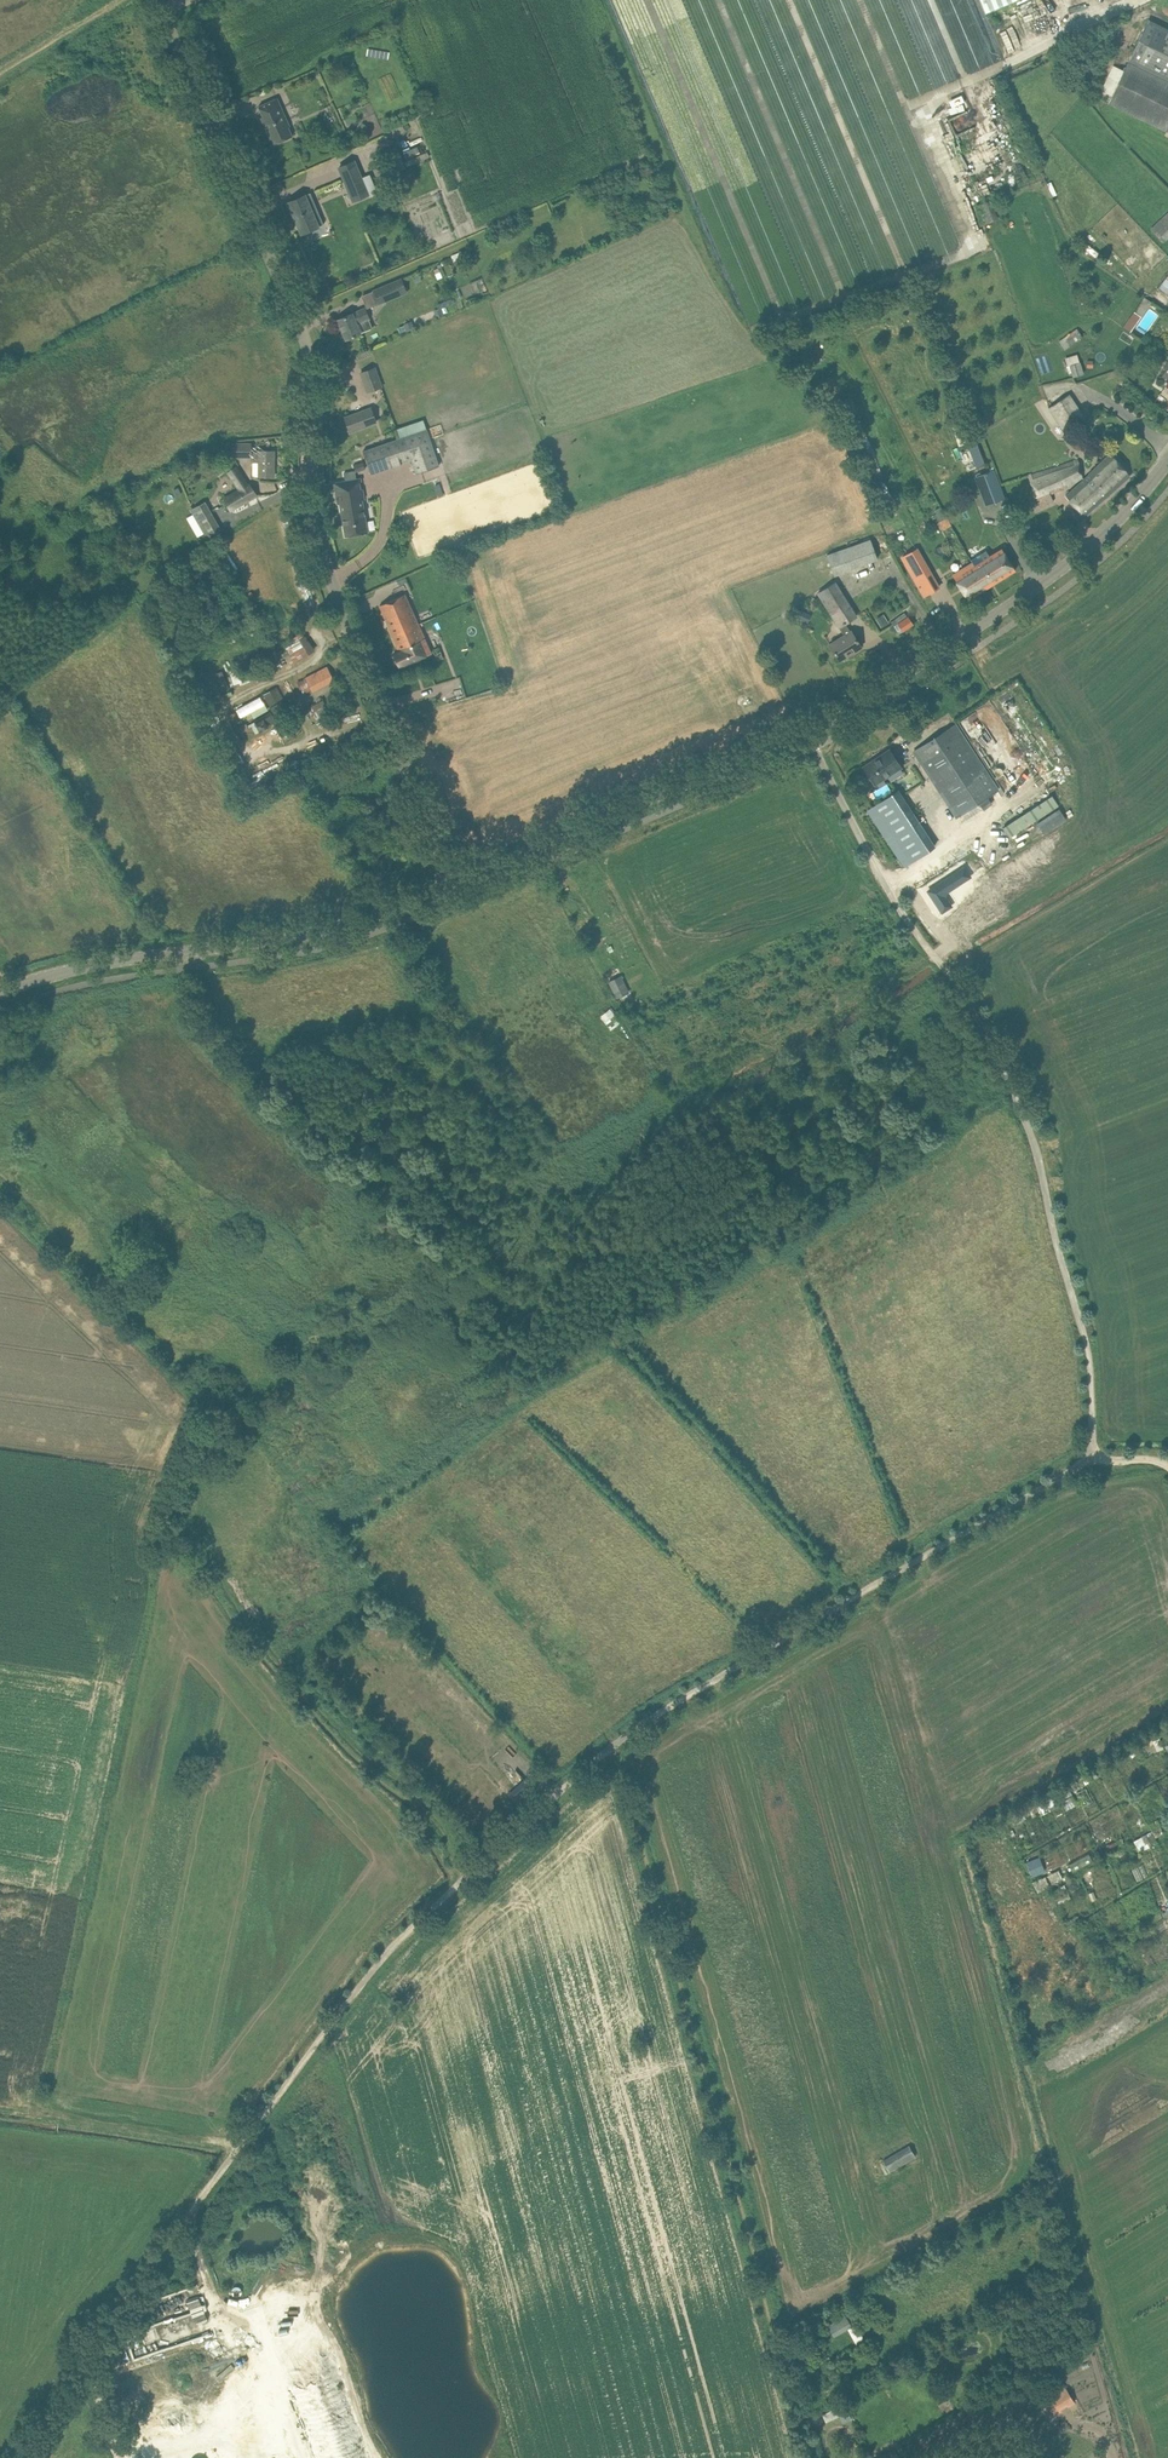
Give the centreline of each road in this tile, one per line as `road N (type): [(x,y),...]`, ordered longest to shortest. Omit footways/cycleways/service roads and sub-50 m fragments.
road 1 (unclassified): [(18,2457),(383,1956),(468,1875),(638,1726),(1093,1457),(1087,1351),(1022,1112),(961,989),(880,874),(808,730)]
road 2 (unclassified): [(452,883),(325,563),(306,342),(156,0)]
road 3 (track): [(809,2457),(613,1746)]
road 4 (tertiary): [(0,992),(130,959),(314,932),(452,883)]
road 5 (tertiary): [(808,730),(1047,579),(1119,518),(1167,461)]
road 6 (tertiary): [(452,883),(808,730)]

